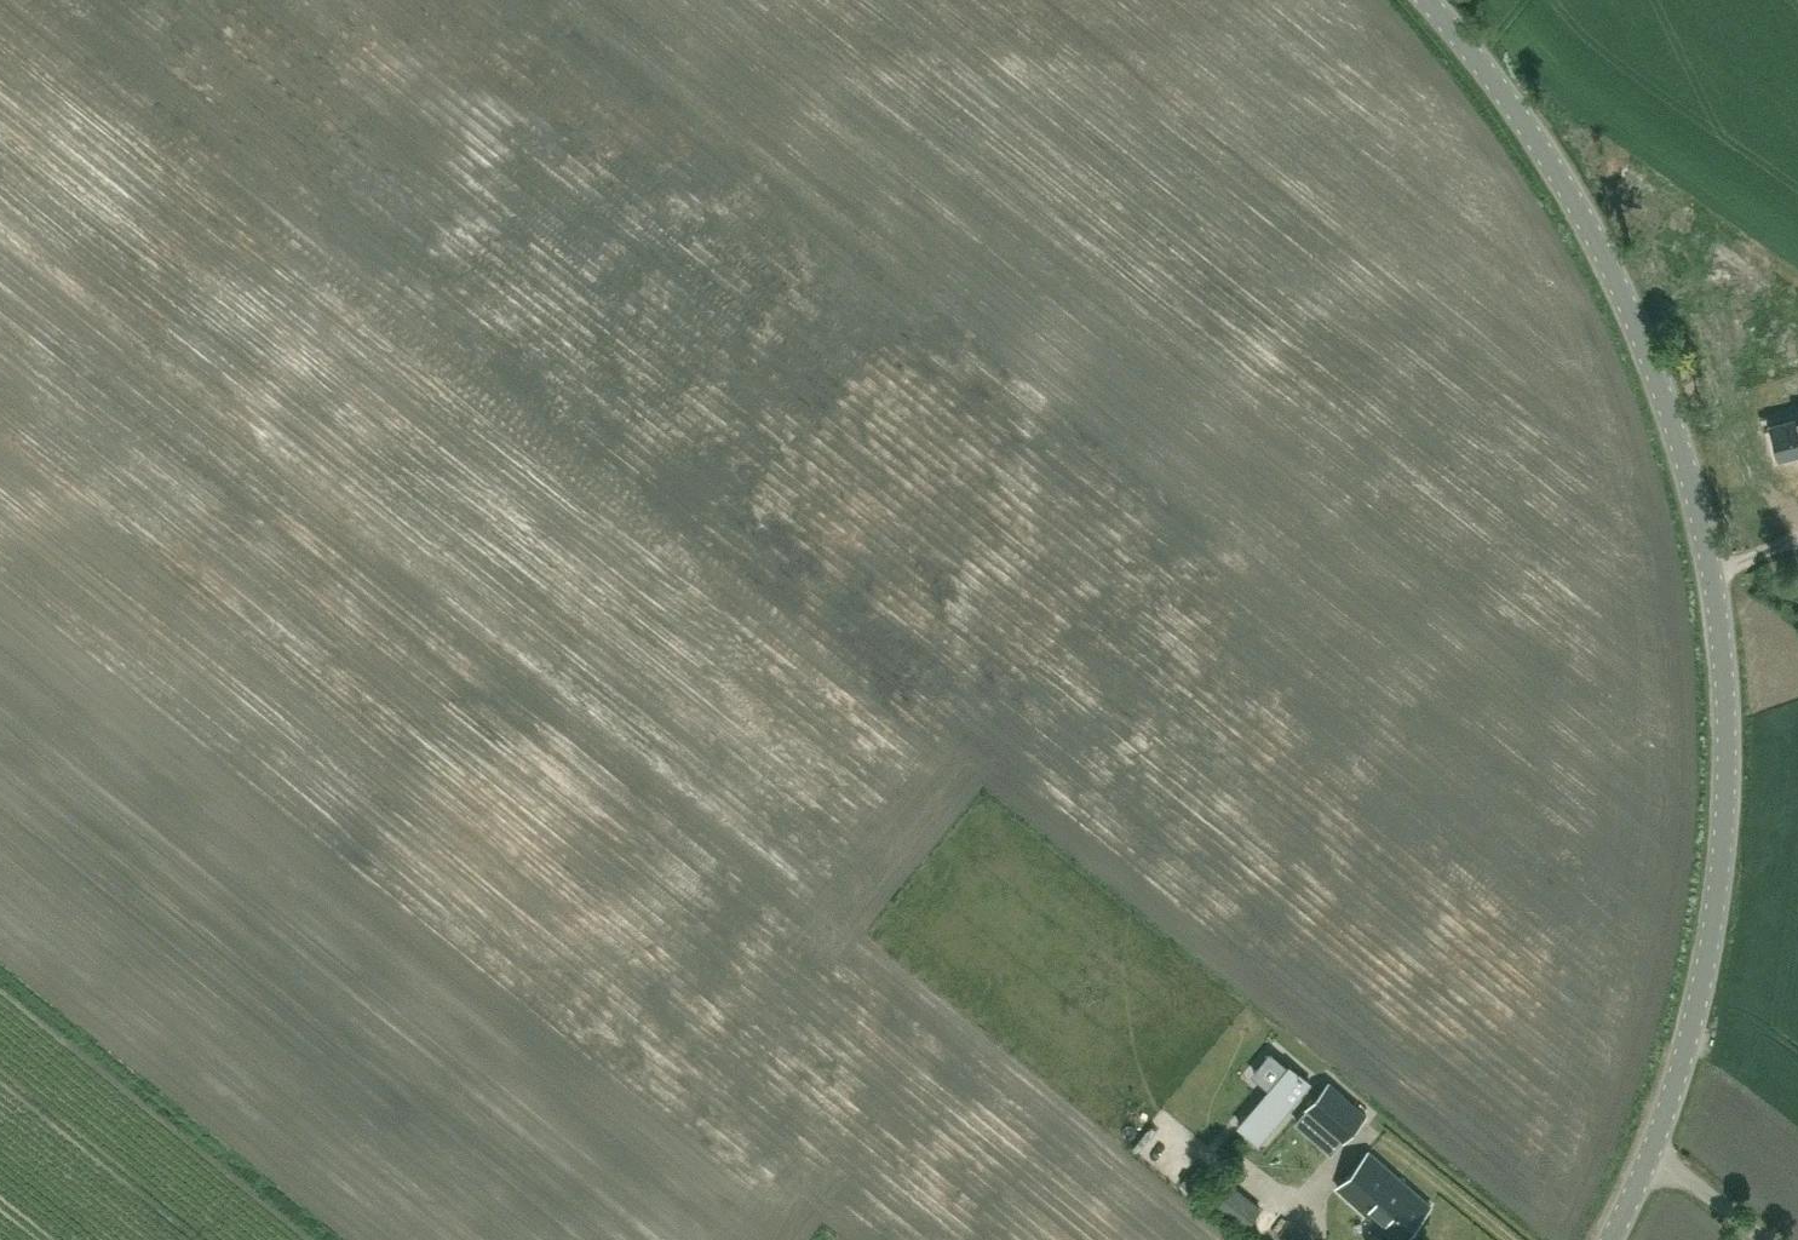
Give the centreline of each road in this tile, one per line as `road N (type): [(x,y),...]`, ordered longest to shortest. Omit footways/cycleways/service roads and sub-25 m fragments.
road 1 (tertiary): [(1611,1239),(1650,1164),(1721,895),(1729,731),(1717,586),(1687,438),(1631,300),(1559,171),(1429,0)]

